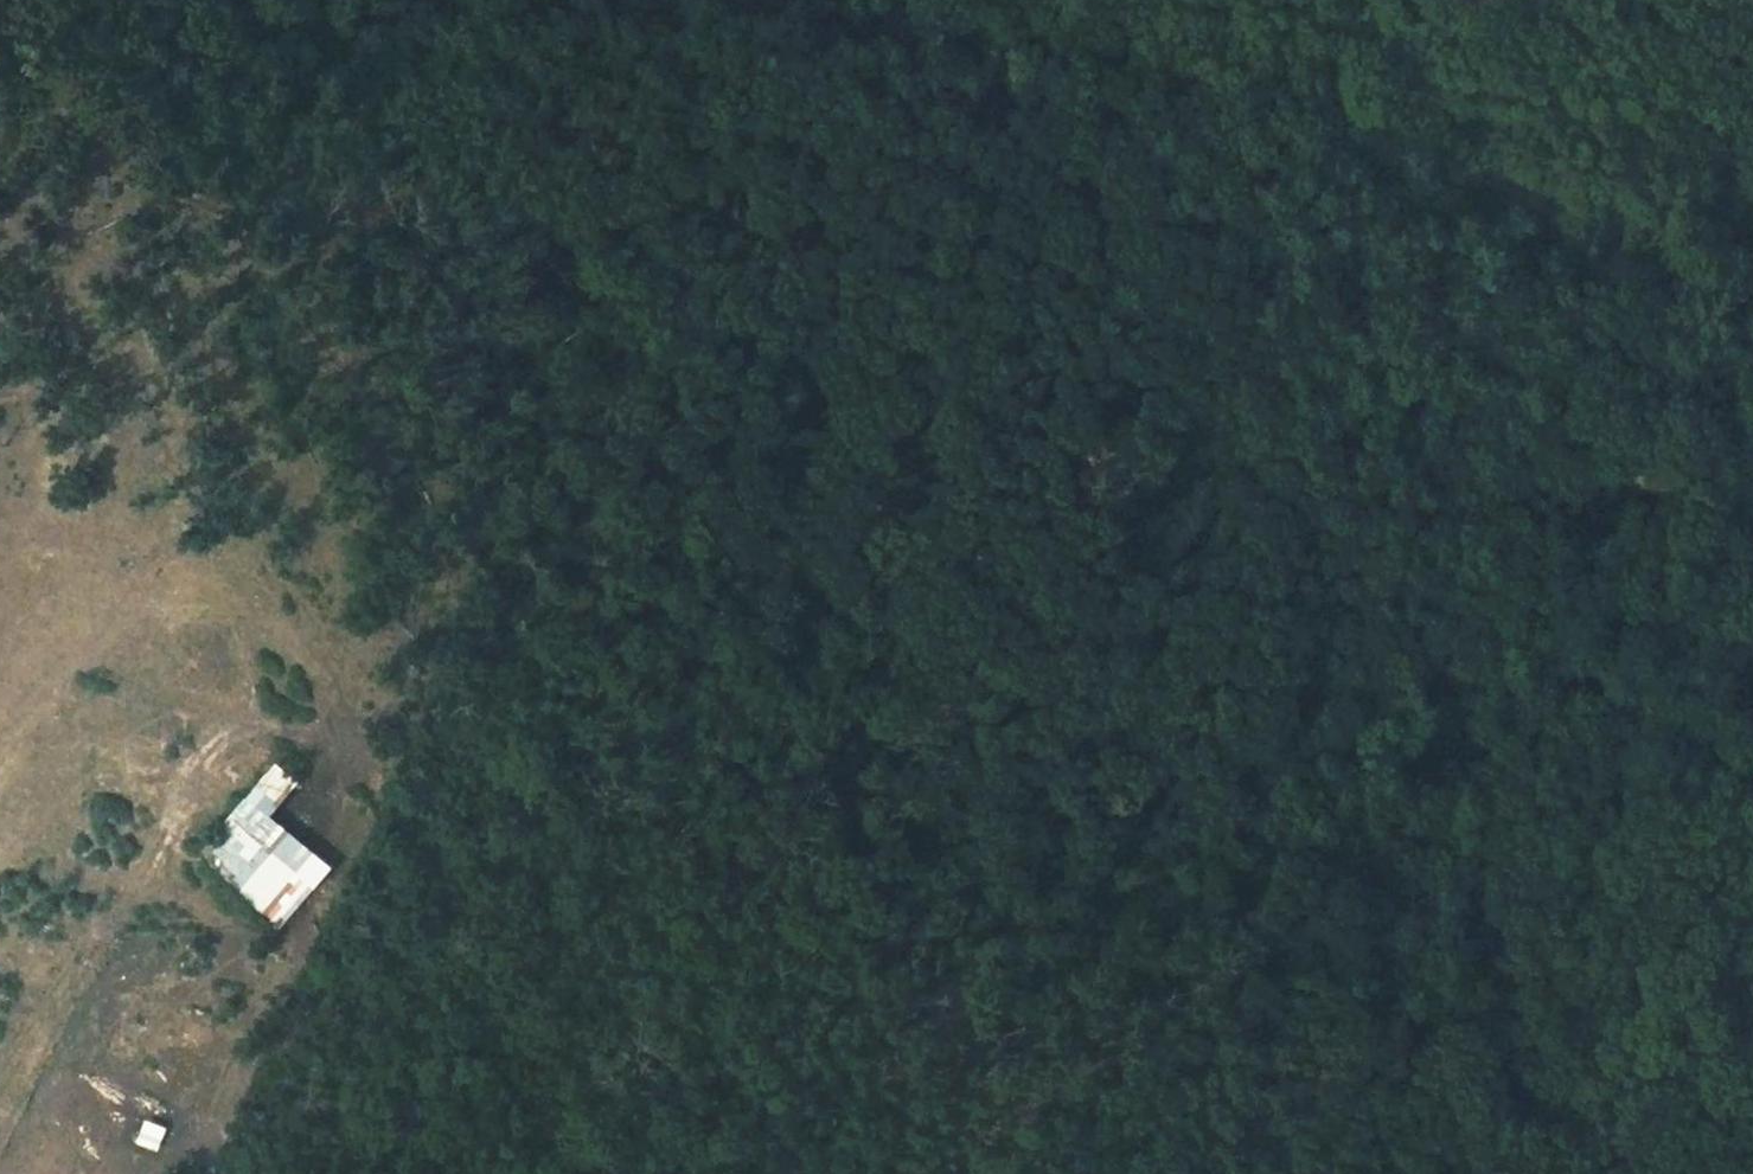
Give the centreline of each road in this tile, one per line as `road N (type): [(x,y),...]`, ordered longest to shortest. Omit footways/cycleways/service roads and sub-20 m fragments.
road 1 (track): [(1731,0),(1691,99),(1623,189),(1612,222),(1652,770)]
road 2 (track): [(66,1173),(41,1120),(39,1010),(20,968),(0,952)]

